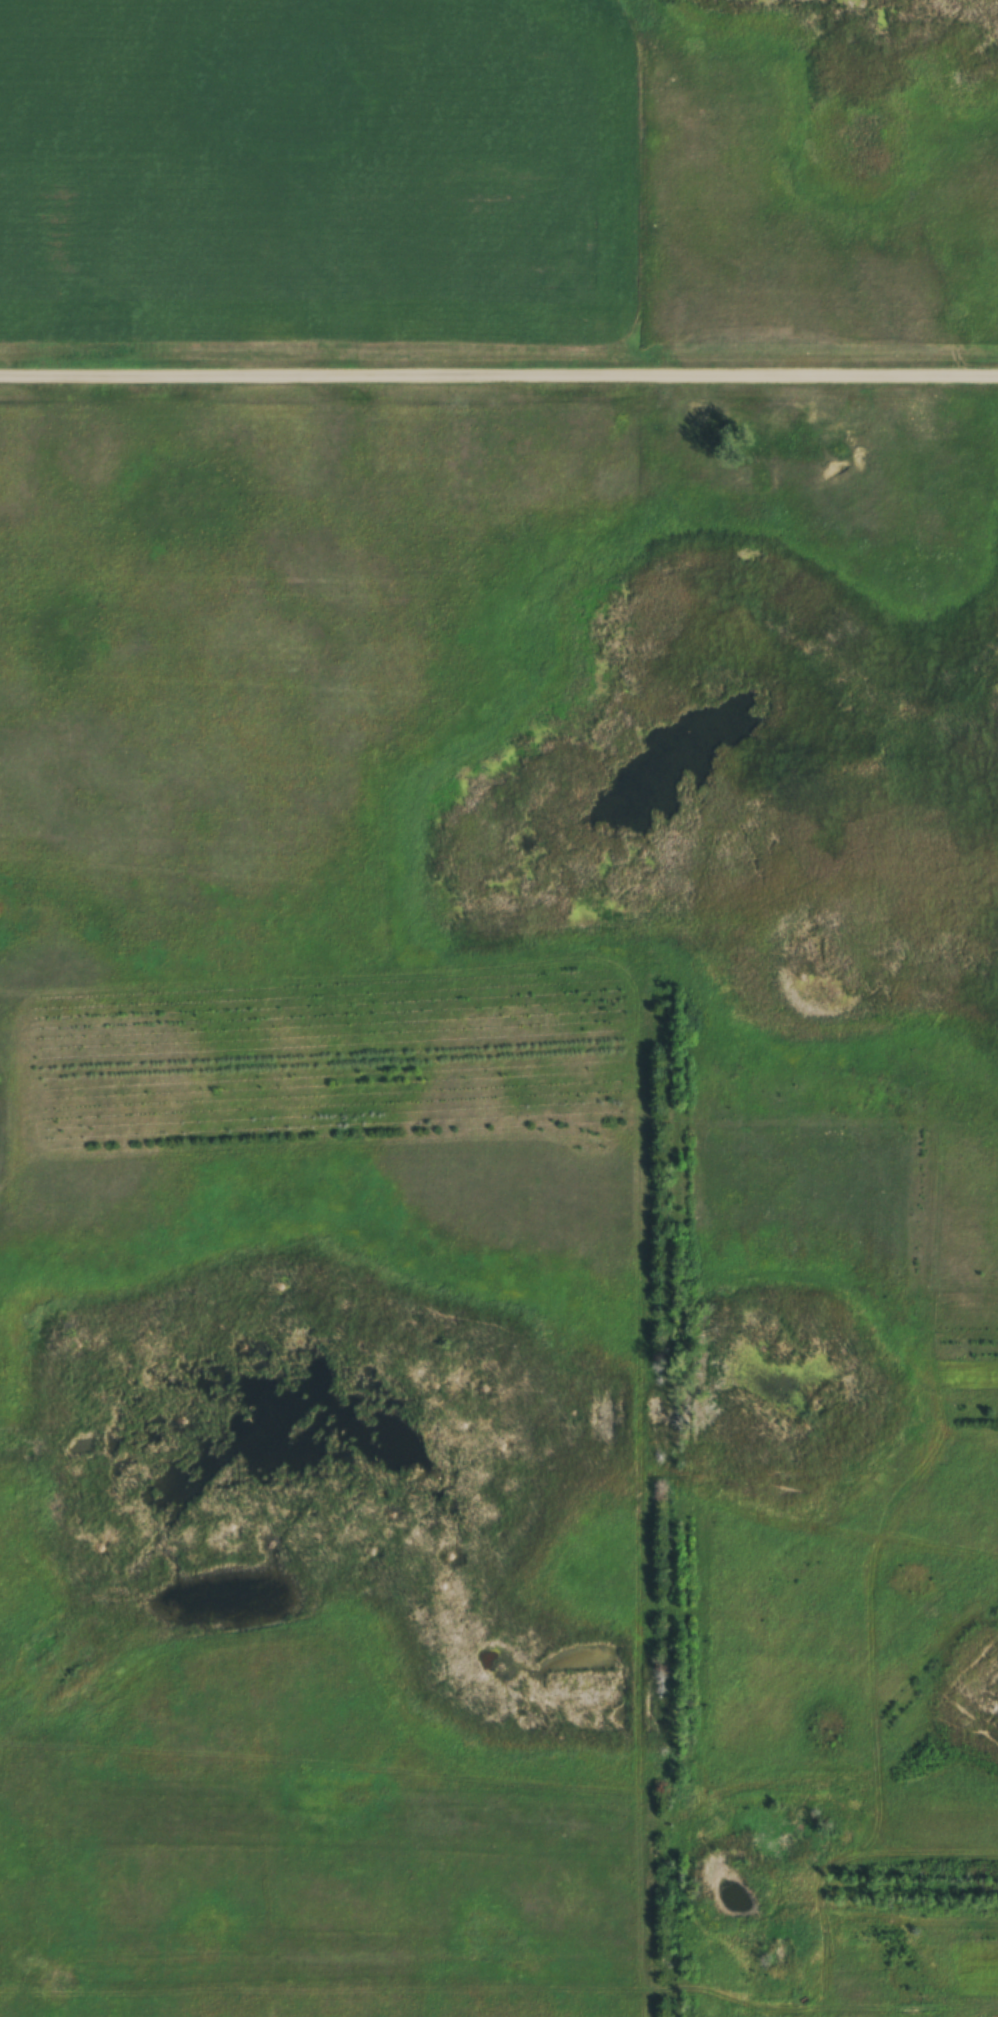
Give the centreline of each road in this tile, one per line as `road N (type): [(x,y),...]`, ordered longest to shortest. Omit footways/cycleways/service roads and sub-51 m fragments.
road 1 (residential): [(0,371),(997,371)]

